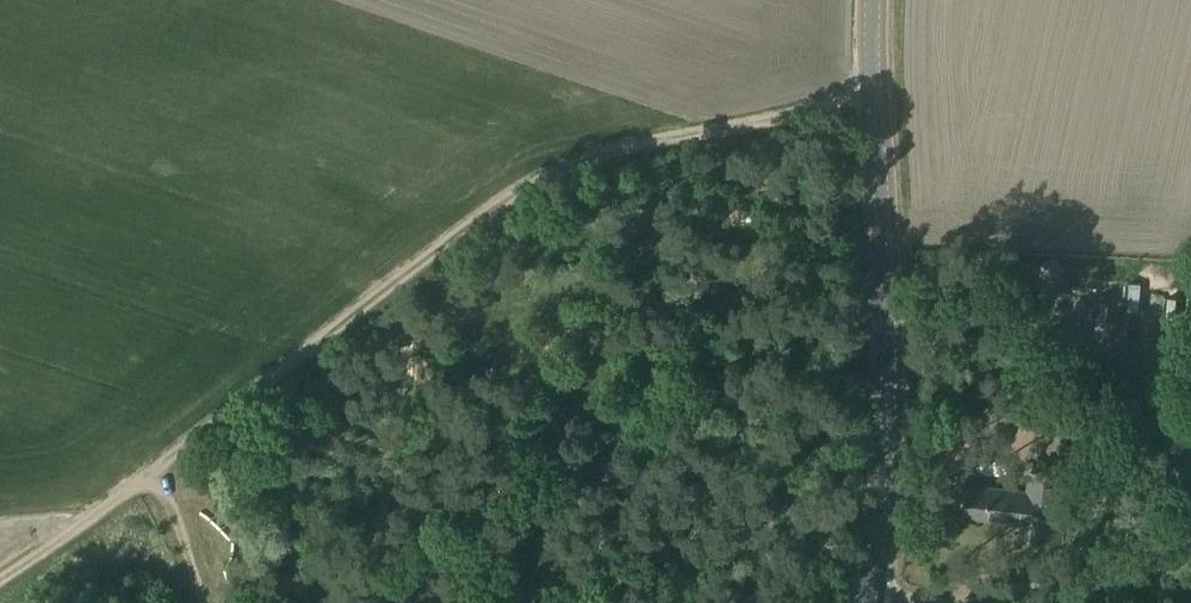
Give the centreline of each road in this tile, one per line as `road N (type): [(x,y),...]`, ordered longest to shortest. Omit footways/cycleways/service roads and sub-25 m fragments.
road 1 (track): [(156,474),(480,223),(564,176),(874,83)]
road 2 (tertiary): [(872,599),(894,411),(872,0)]
road 3 (unclassified): [(973,602),(1190,545)]
road 4 (track): [(0,581),(156,474)]

